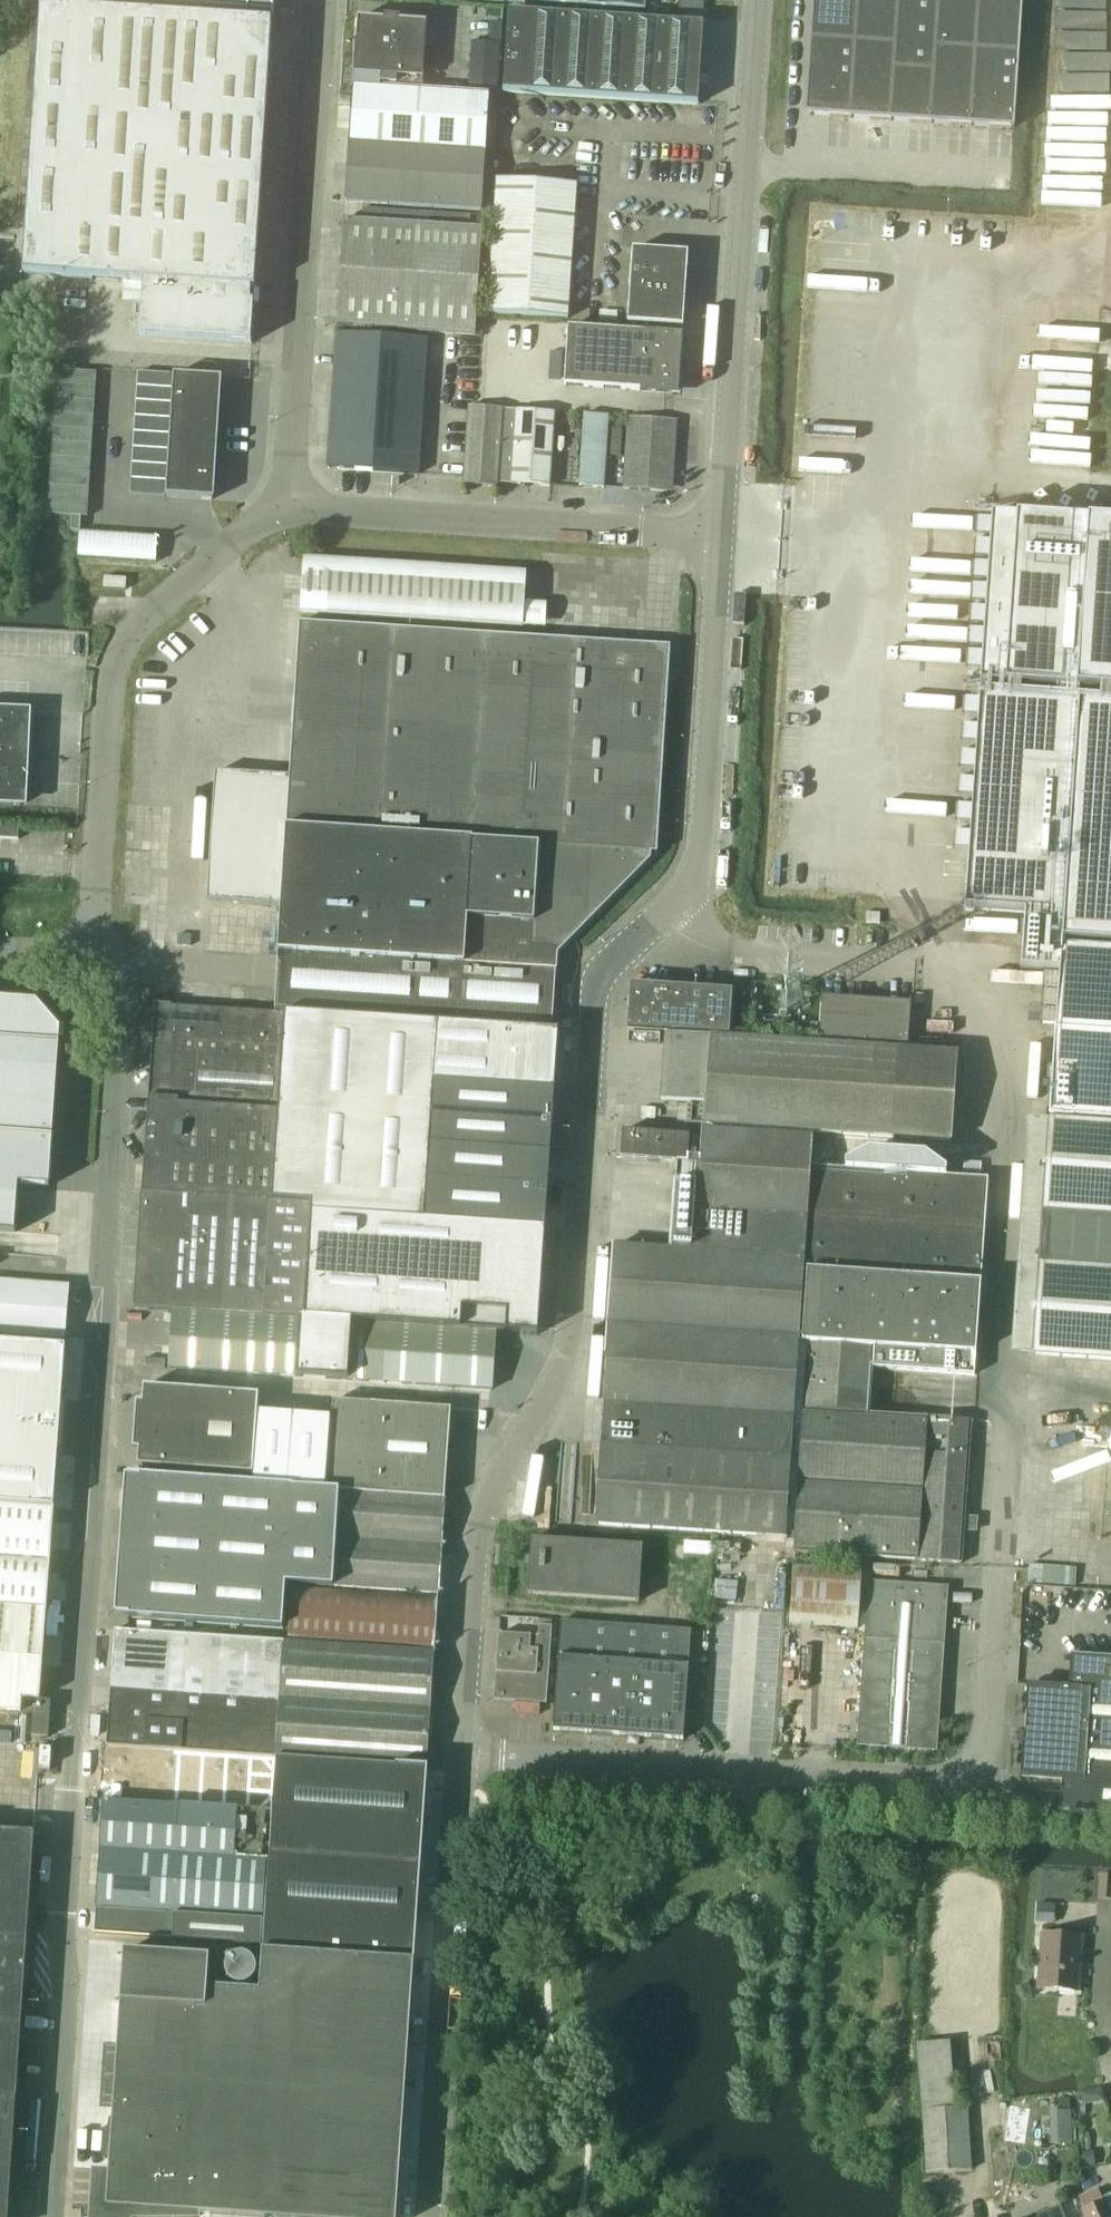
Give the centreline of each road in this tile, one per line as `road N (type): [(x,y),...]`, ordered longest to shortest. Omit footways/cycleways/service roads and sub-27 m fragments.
road 1 (unclassified): [(50,2216),(66,1850),(125,1055),(128,976),(109,951)]
road 2 (tertiary): [(663,912),(595,981),(569,1336),(543,1409),(503,1457),(481,1509),(462,1747)]
road 3 (residential): [(462,1747),(764,1771),(953,1776),(988,1737),(999,1569)]
road 4 (tertiary): [(720,537),(757,0)]
road 5 (unclassified): [(109,951),(98,934),(97,903),(114,666),(165,602),(287,504)]
road 6 (unclassified): [(321,0),(287,504)]
road 7 (tertiary): [(462,1747),(427,2216)]
road 8 (unclassified): [(287,504),(720,537)]
road 9 (tertiary): [(663,912),(698,874),(720,537)]
road 10 (residential): [(910,967),(736,956),(686,939),(663,912)]

